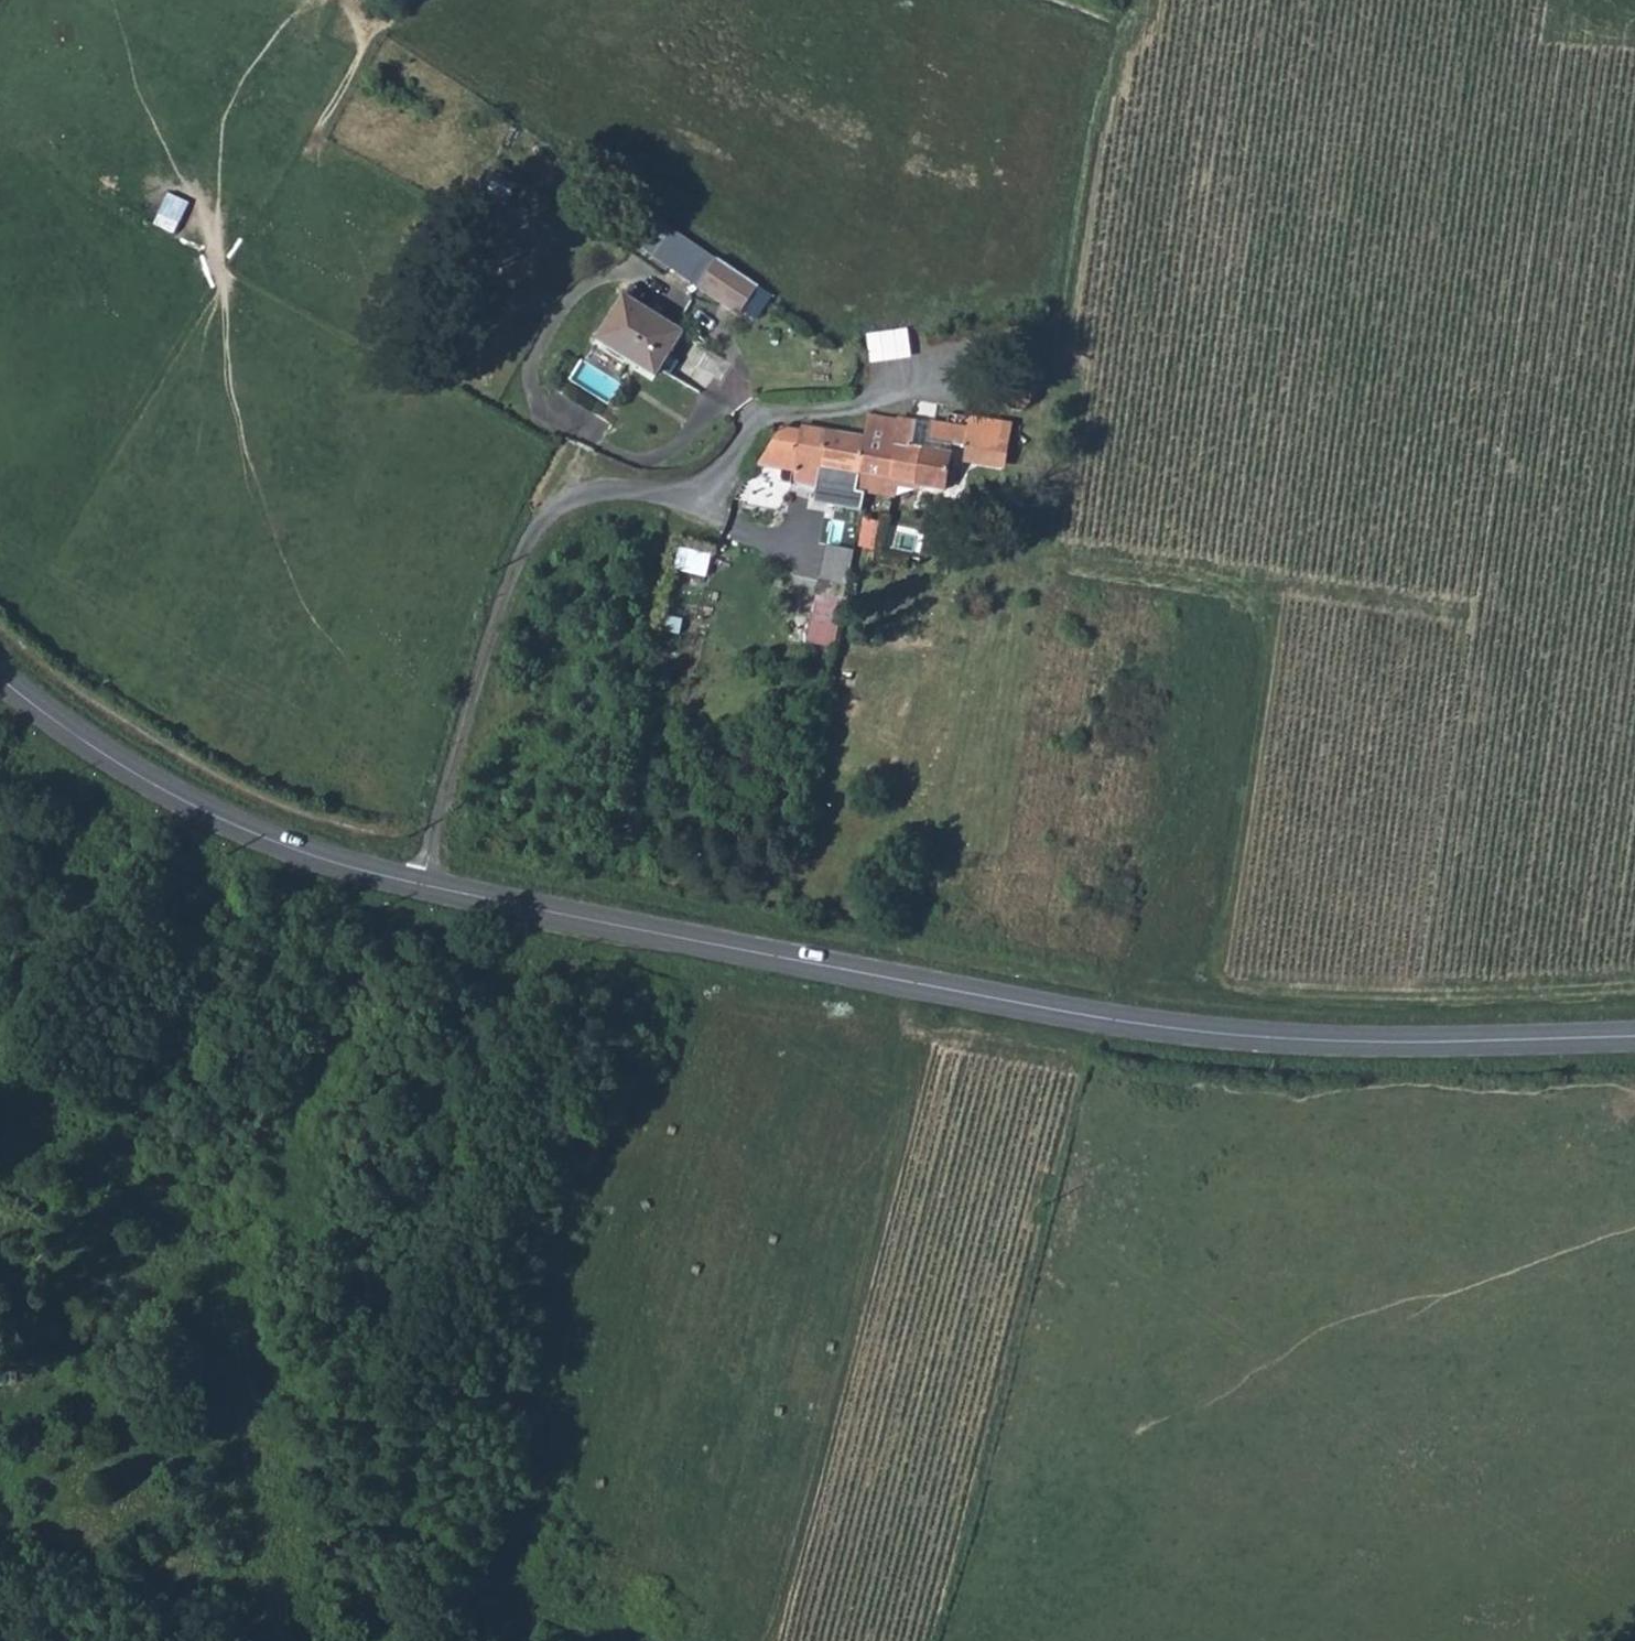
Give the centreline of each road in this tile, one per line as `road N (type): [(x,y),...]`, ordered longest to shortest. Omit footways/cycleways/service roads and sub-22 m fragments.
road 1 (secondary): [(1634,1036),(1376,1041),(1159,1026),(417,881)]
road 2 (unclassified): [(417,881),(502,600),(545,516),(605,490),(678,497),(715,485),(764,419),(853,408),(914,375),(986,354)]
road 3 (secondary): [(417,881),(219,817),(109,757),(0,676)]

